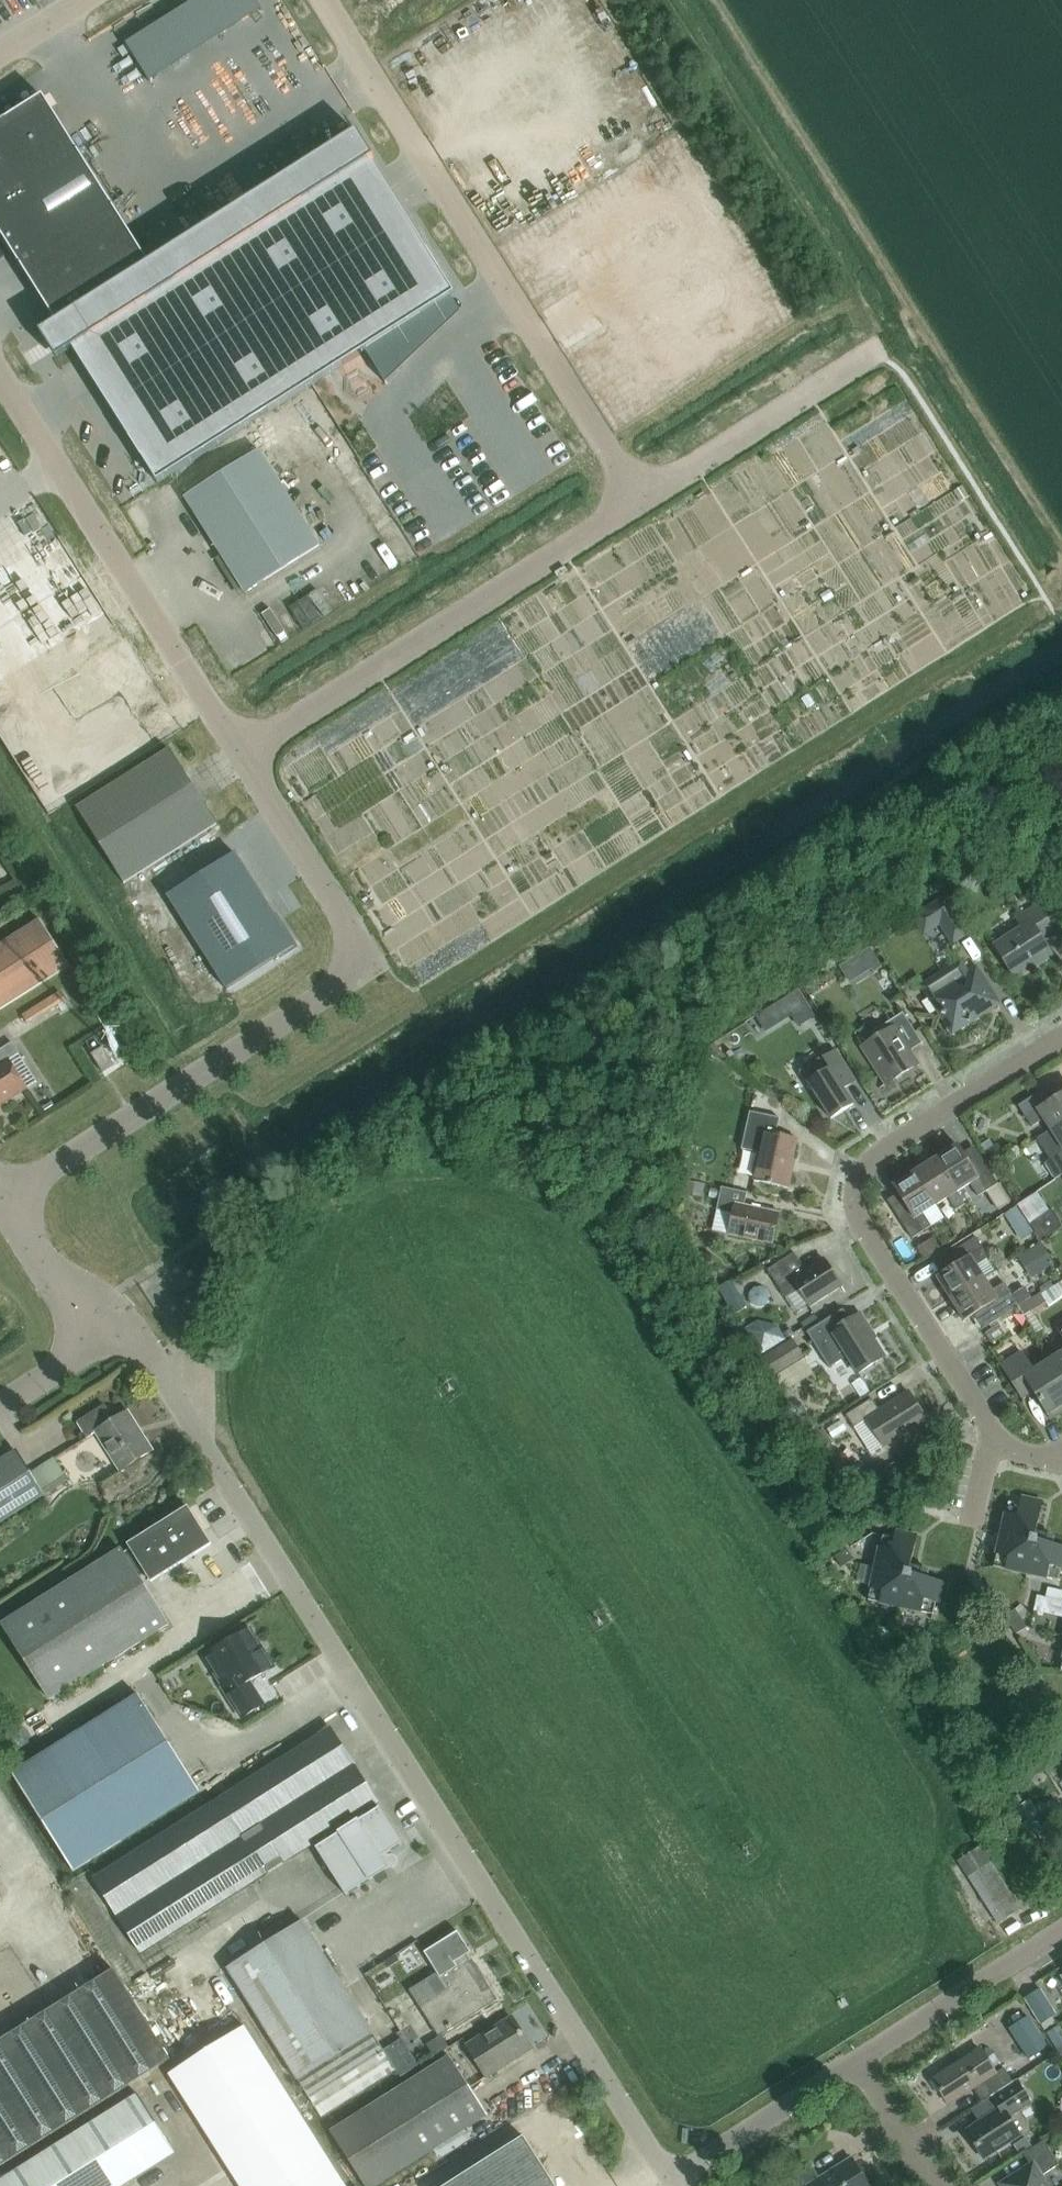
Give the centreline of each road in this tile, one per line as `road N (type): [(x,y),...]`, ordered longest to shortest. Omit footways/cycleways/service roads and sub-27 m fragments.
road 1 (unclassified): [(670,2179),(150,1356),(122,1328)]
road 2 (unclassified): [(0,1201),(345,976),(351,954),(345,921),(240,753)]
road 3 (unclassified): [(322,0),(640,500)]
road 4 (residential): [(997,1438),(861,1223),(853,1194),(863,1168),(884,1149),(1061,1035)]
road 5 (unclassified): [(240,753),(640,500)]
road 6 (unclassified): [(240,753),(0,379)]
road 7 (unclassified): [(640,500),(876,350)]
road 8 (residential): [(856,2062),(1061,1930)]
road 9 (residential): [(670,2179),(856,2062)]
road 10 (unclassified): [(122,1328),(72,1299),(0,1203)]
road 11 (residential): [(936,2185),(856,2062)]
road 12 (unclassified): [(0,1405),(122,1328)]

